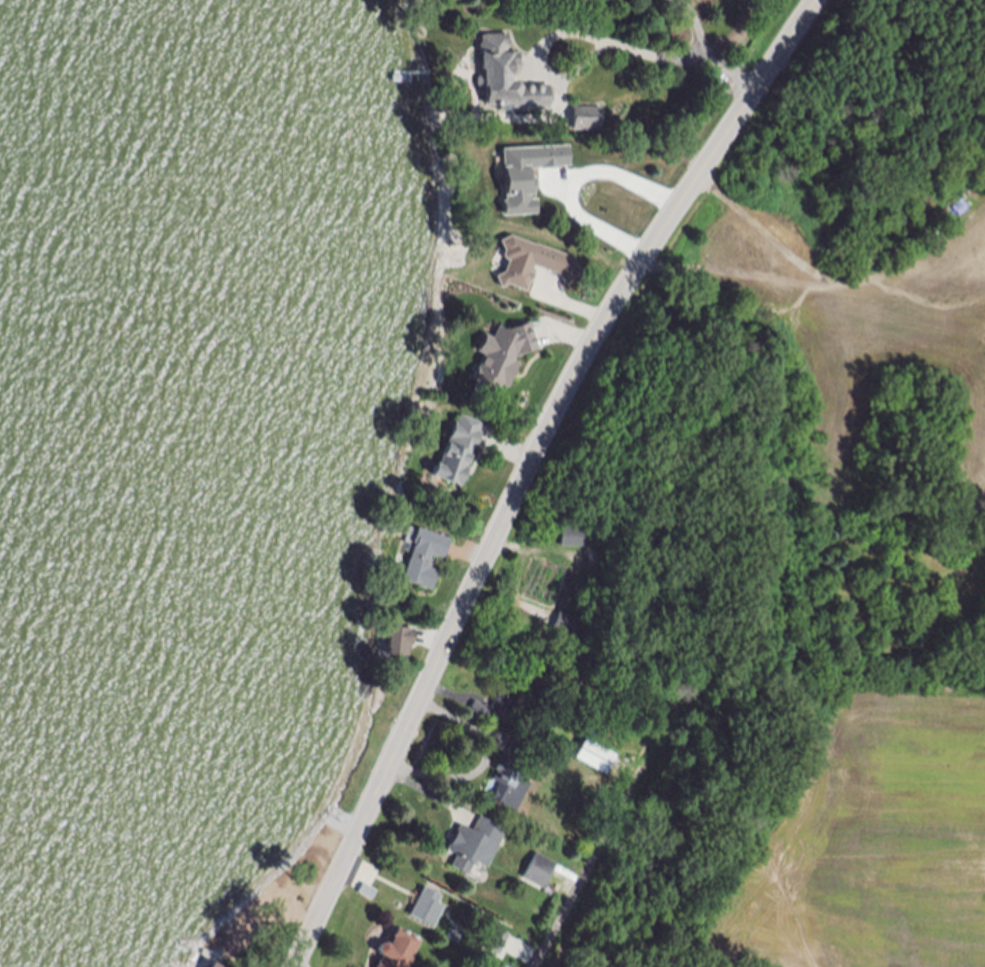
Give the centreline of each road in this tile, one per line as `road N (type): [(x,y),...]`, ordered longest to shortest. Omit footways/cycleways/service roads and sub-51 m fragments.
road 1 (secondary): [(818,0),(587,357),(298,966)]
road 2 (residential): [(538,966),(664,736)]

